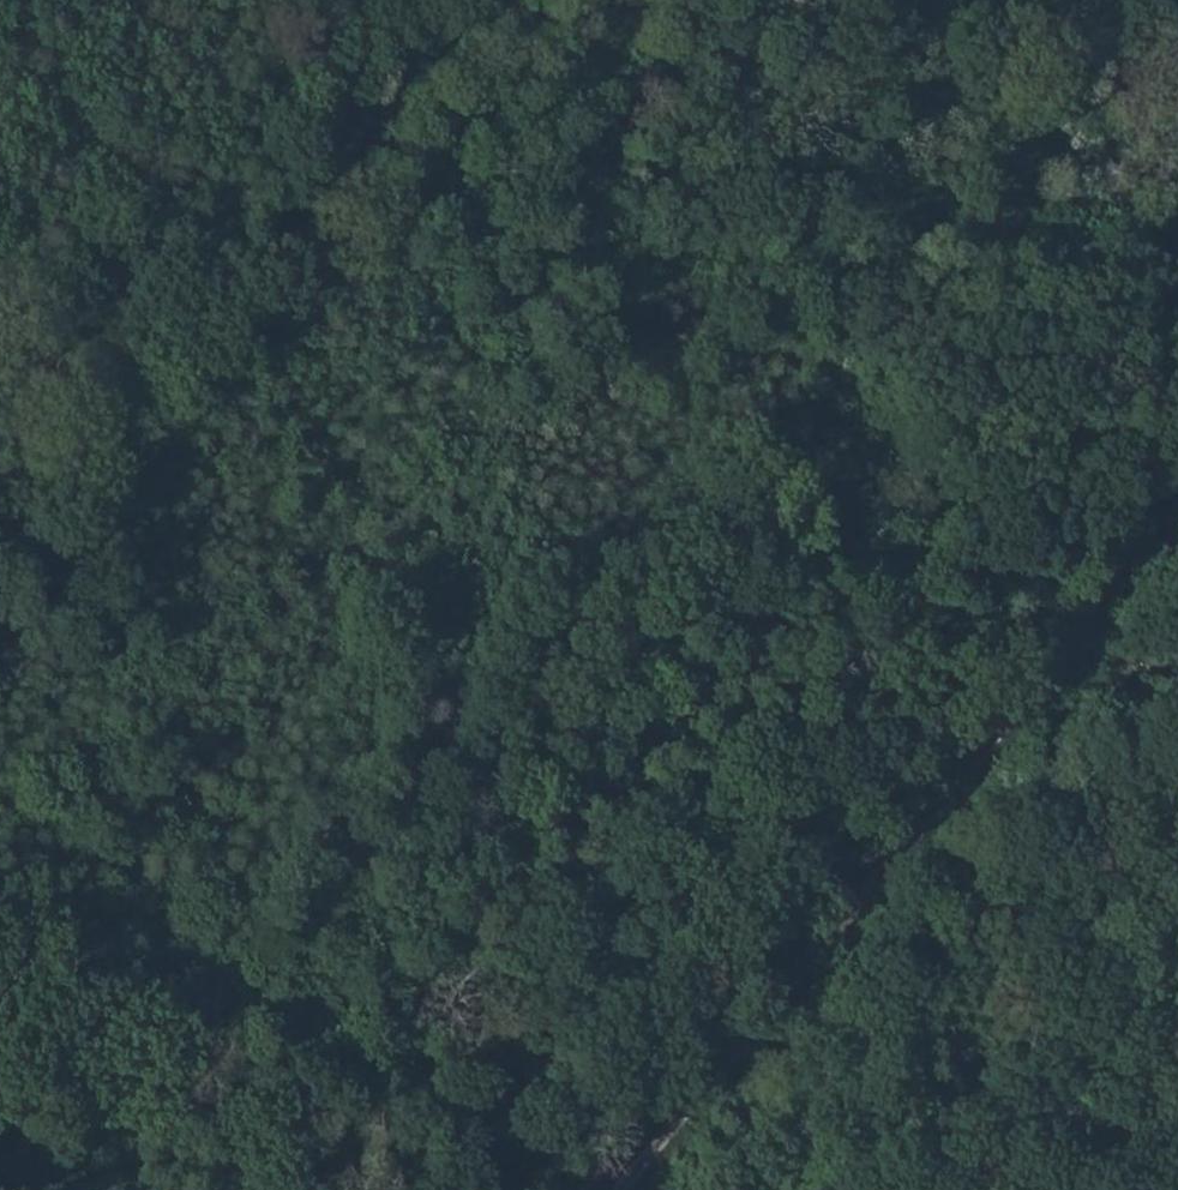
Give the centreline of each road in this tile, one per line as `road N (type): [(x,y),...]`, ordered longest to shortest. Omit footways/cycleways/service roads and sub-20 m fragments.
road 1 (track): [(1177,522),(633,1189)]
road 2 (track): [(458,0),(31,618),(0,620)]

